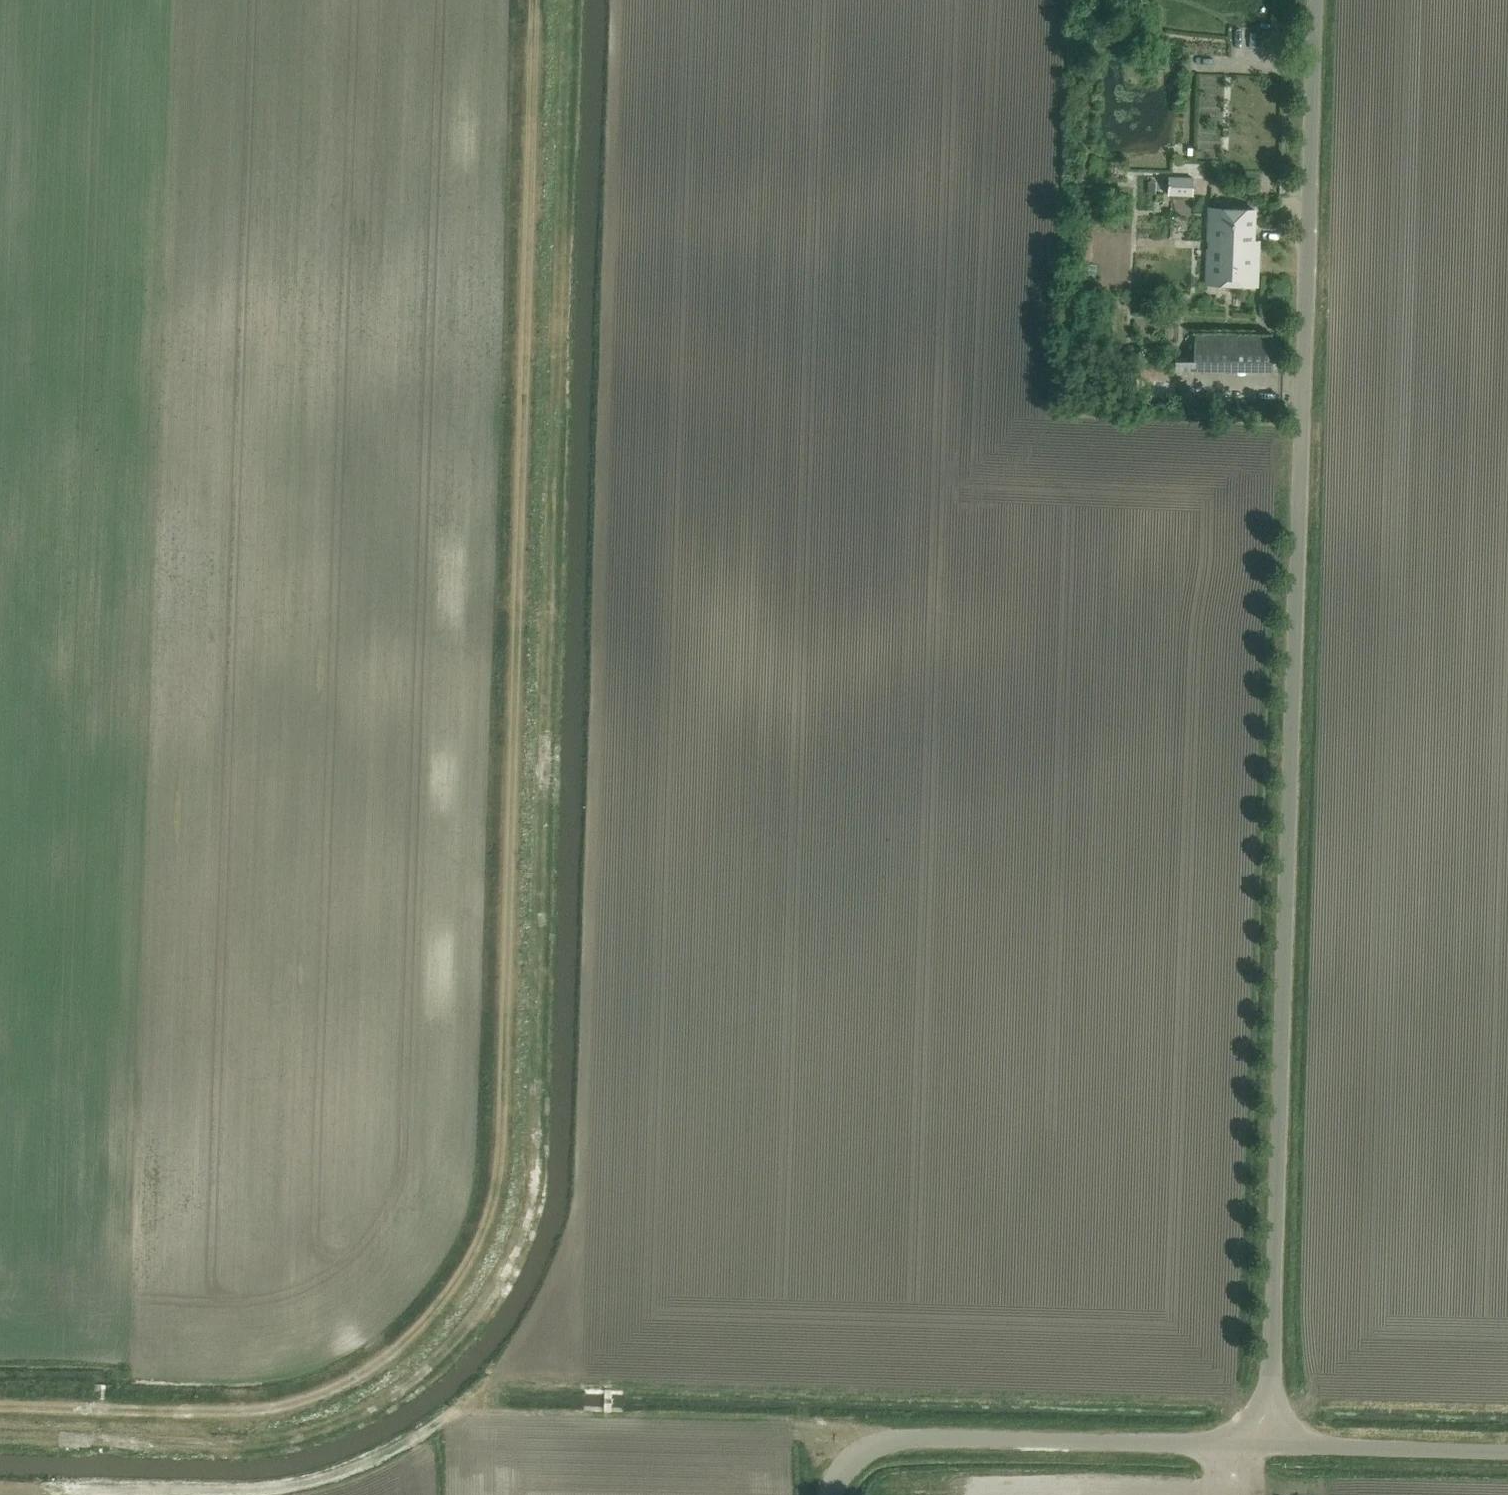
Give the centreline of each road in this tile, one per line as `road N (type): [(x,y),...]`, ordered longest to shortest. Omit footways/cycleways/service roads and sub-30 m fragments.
road 1 (unclassified): [(1267,1443),(1315,0)]
road 2 (unclassified): [(1267,1443),(893,1437),(854,1454),(830,1494)]
road 3 (unclassified): [(1507,1451),(1267,1443)]

